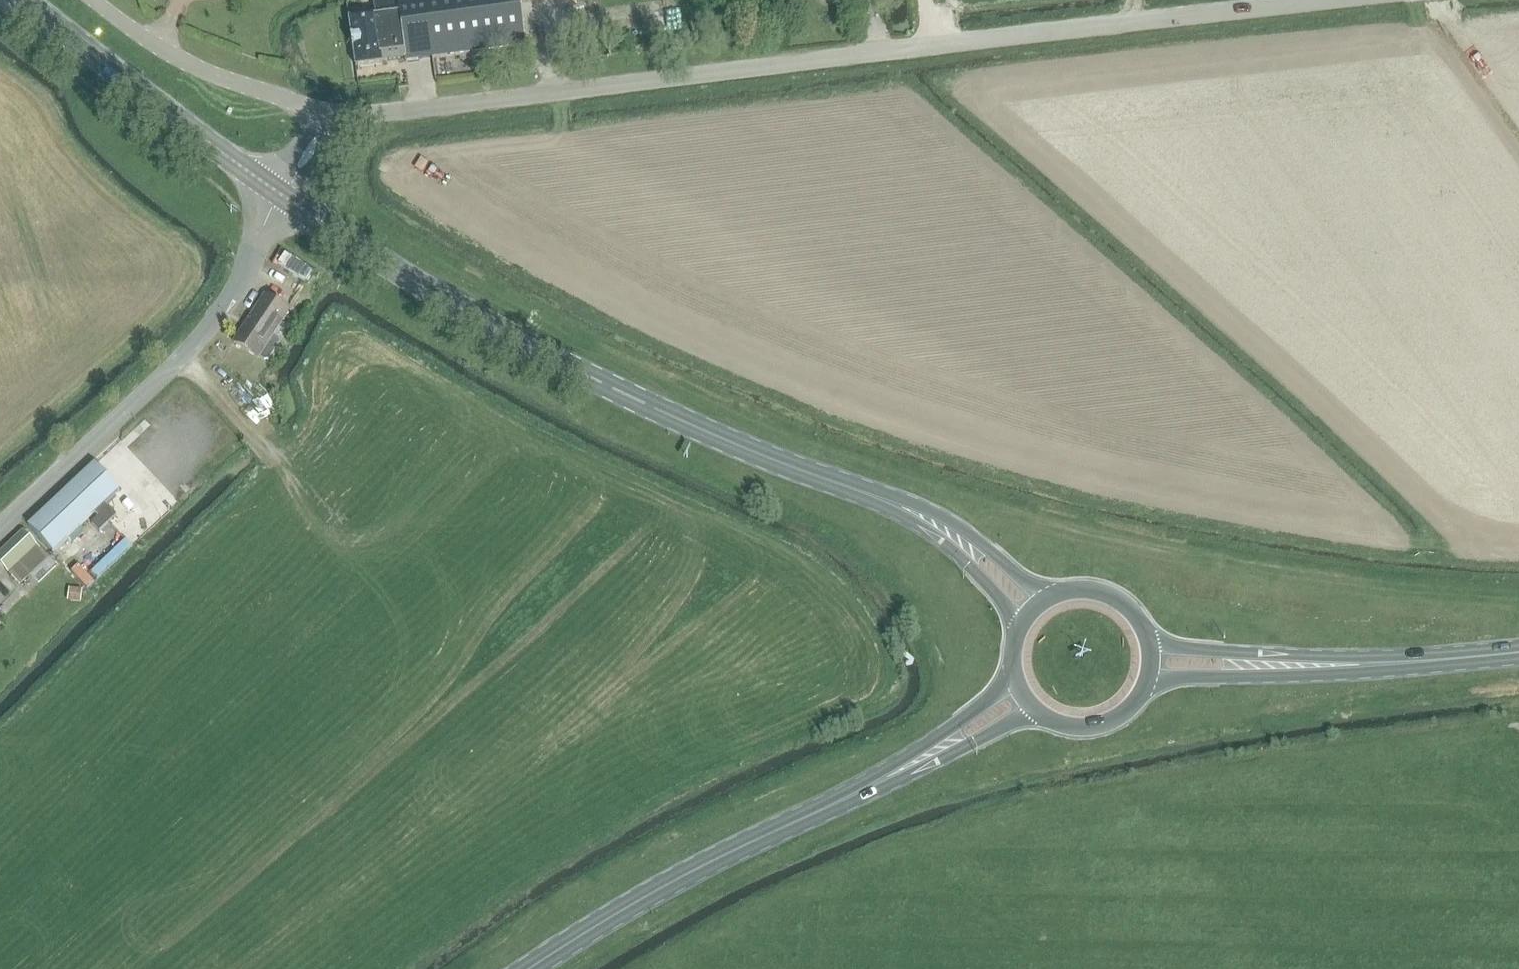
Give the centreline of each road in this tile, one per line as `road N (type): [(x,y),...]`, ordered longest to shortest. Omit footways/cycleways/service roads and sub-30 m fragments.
road 1 (unclassified): [(330,113),(1326,0)]
road 2 (primary): [(841,484),(704,430),(552,357),(281,195)]
road 3 (tertiary): [(0,527),(195,345),(230,300),(281,195)]
road 4 (primary): [(886,777),(671,881),(527,968)]
road 5 (primary): [(281,195),(25,0)]
road 6 (primary): [(1146,677),(1376,671),(1465,657)]
road 7 (primary): [(1465,657),(1147,644)]
road 8 (unclassified): [(330,113),(195,67),(93,0)]
road 9 (primary): [(1049,596),(927,509),(841,484)]
road 10 (primary): [(841,484),(941,540),(1021,622)]
road 11 (primary): [(886,777),(932,763),(1032,708)]
road 12 (primary): [(1014,680),(886,777)]
road 13 (primary): [(1032,708),(1059,724),(1090,726),(1131,704),(1146,677)]
road 14 (primary): [(1147,644),(1134,616),(1110,596),(1079,589),(1049,596)]

